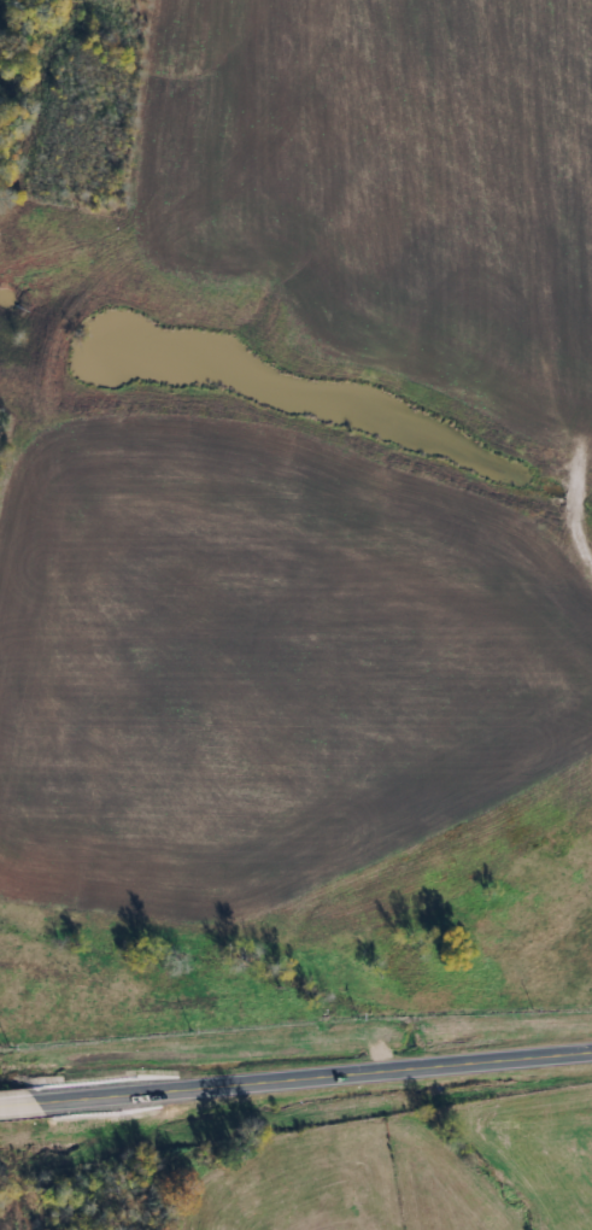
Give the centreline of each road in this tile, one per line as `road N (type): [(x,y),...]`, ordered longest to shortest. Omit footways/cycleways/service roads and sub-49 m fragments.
road 1 (tertiary): [(0,1104),(591,1052)]

